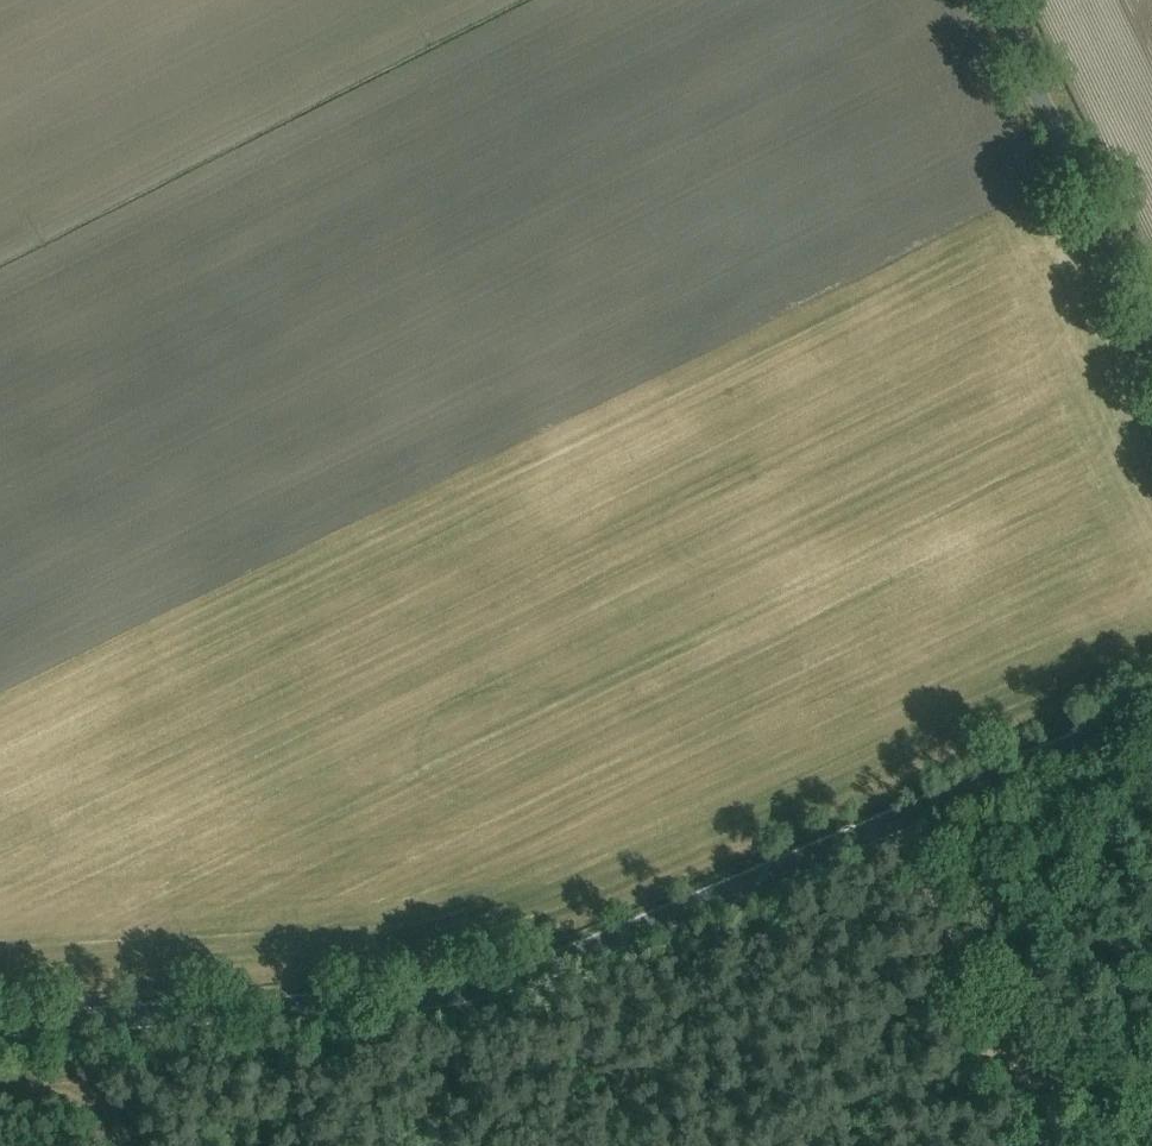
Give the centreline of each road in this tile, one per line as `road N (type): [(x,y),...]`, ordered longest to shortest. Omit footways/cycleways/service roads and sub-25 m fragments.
road 1 (unclassified): [(0,1024),(416,1002),(498,986),(1151,711)]
road 2 (unclassified): [(1151,335),(992,0)]
road 3 (track): [(891,823),(1069,1145)]

